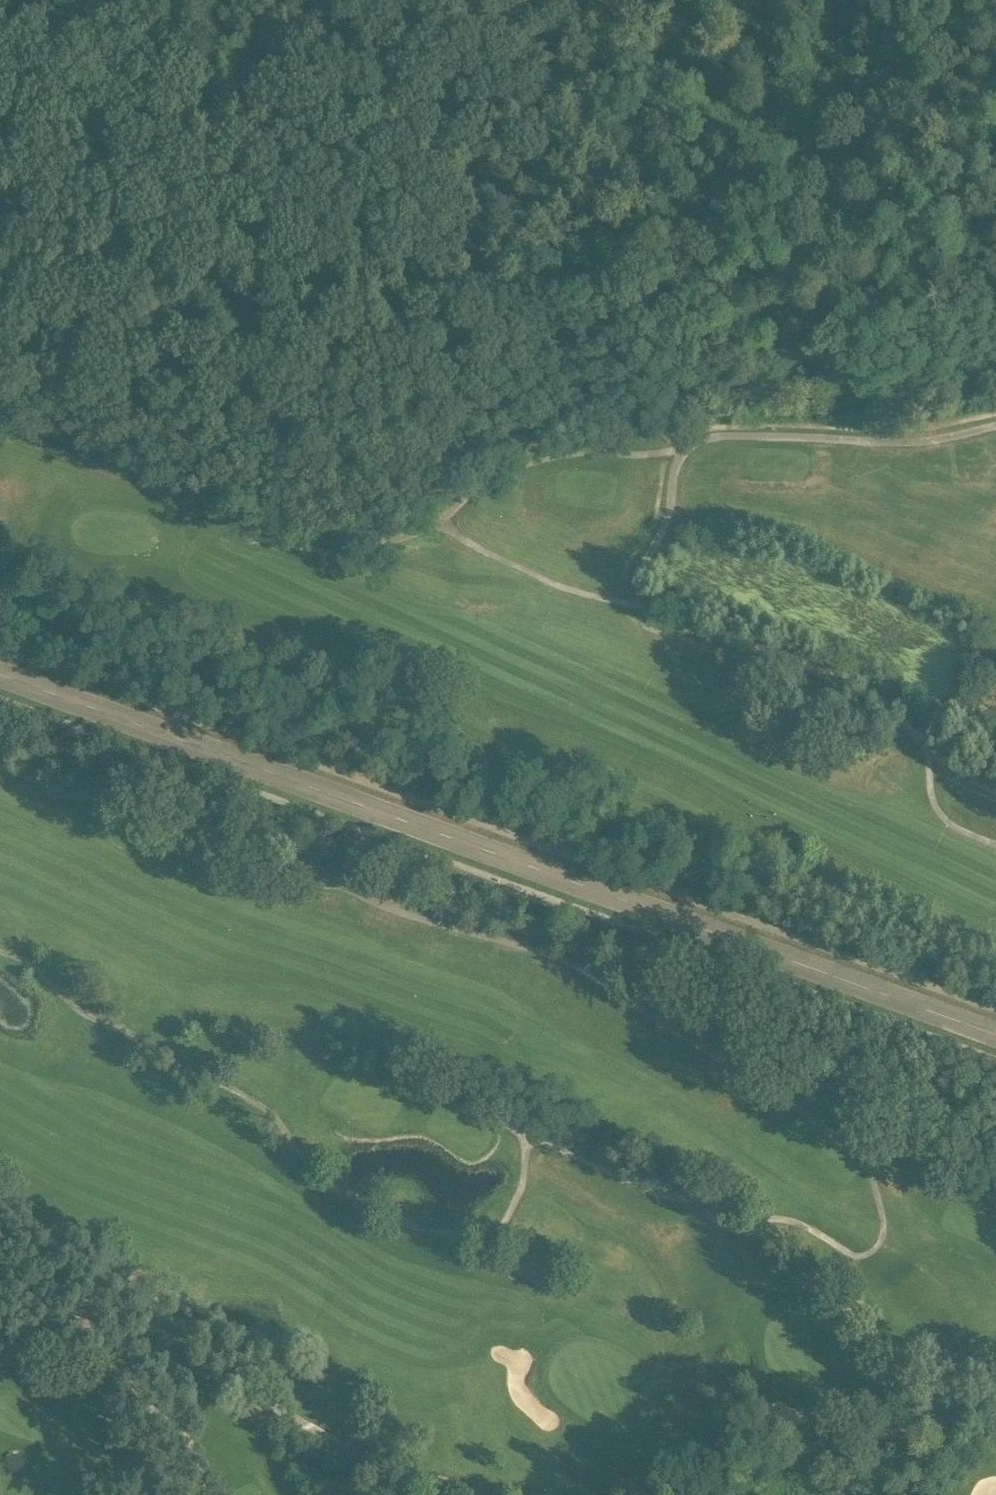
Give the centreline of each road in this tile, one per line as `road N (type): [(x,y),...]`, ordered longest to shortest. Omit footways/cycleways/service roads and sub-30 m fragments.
road 1 (unclassified): [(995,1041),(0,678)]

